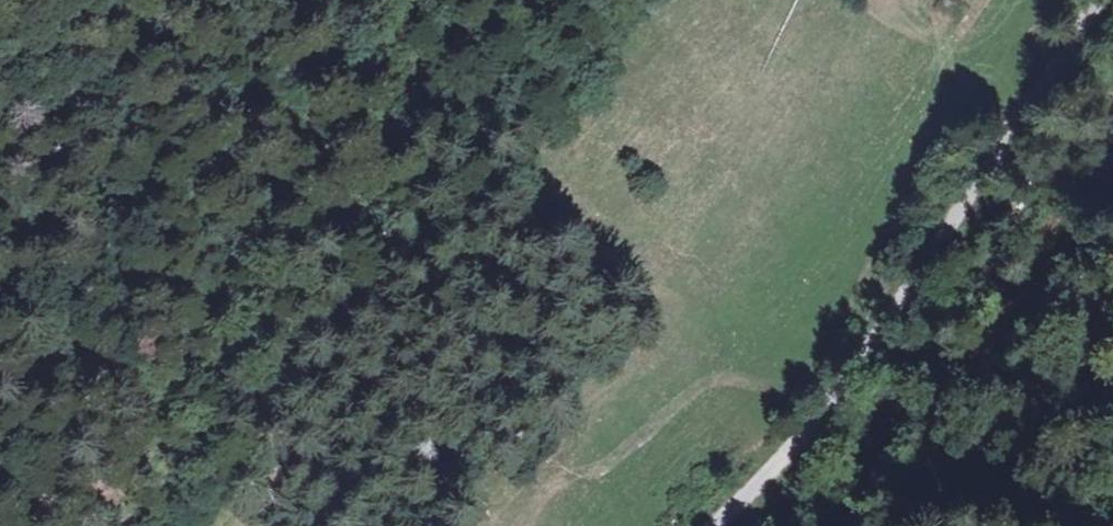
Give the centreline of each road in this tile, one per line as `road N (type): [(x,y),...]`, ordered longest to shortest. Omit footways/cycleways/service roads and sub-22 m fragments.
road 1 (track): [(704,525),(784,452),(1101,0)]
road 2 (track): [(851,525),(1112,213)]

